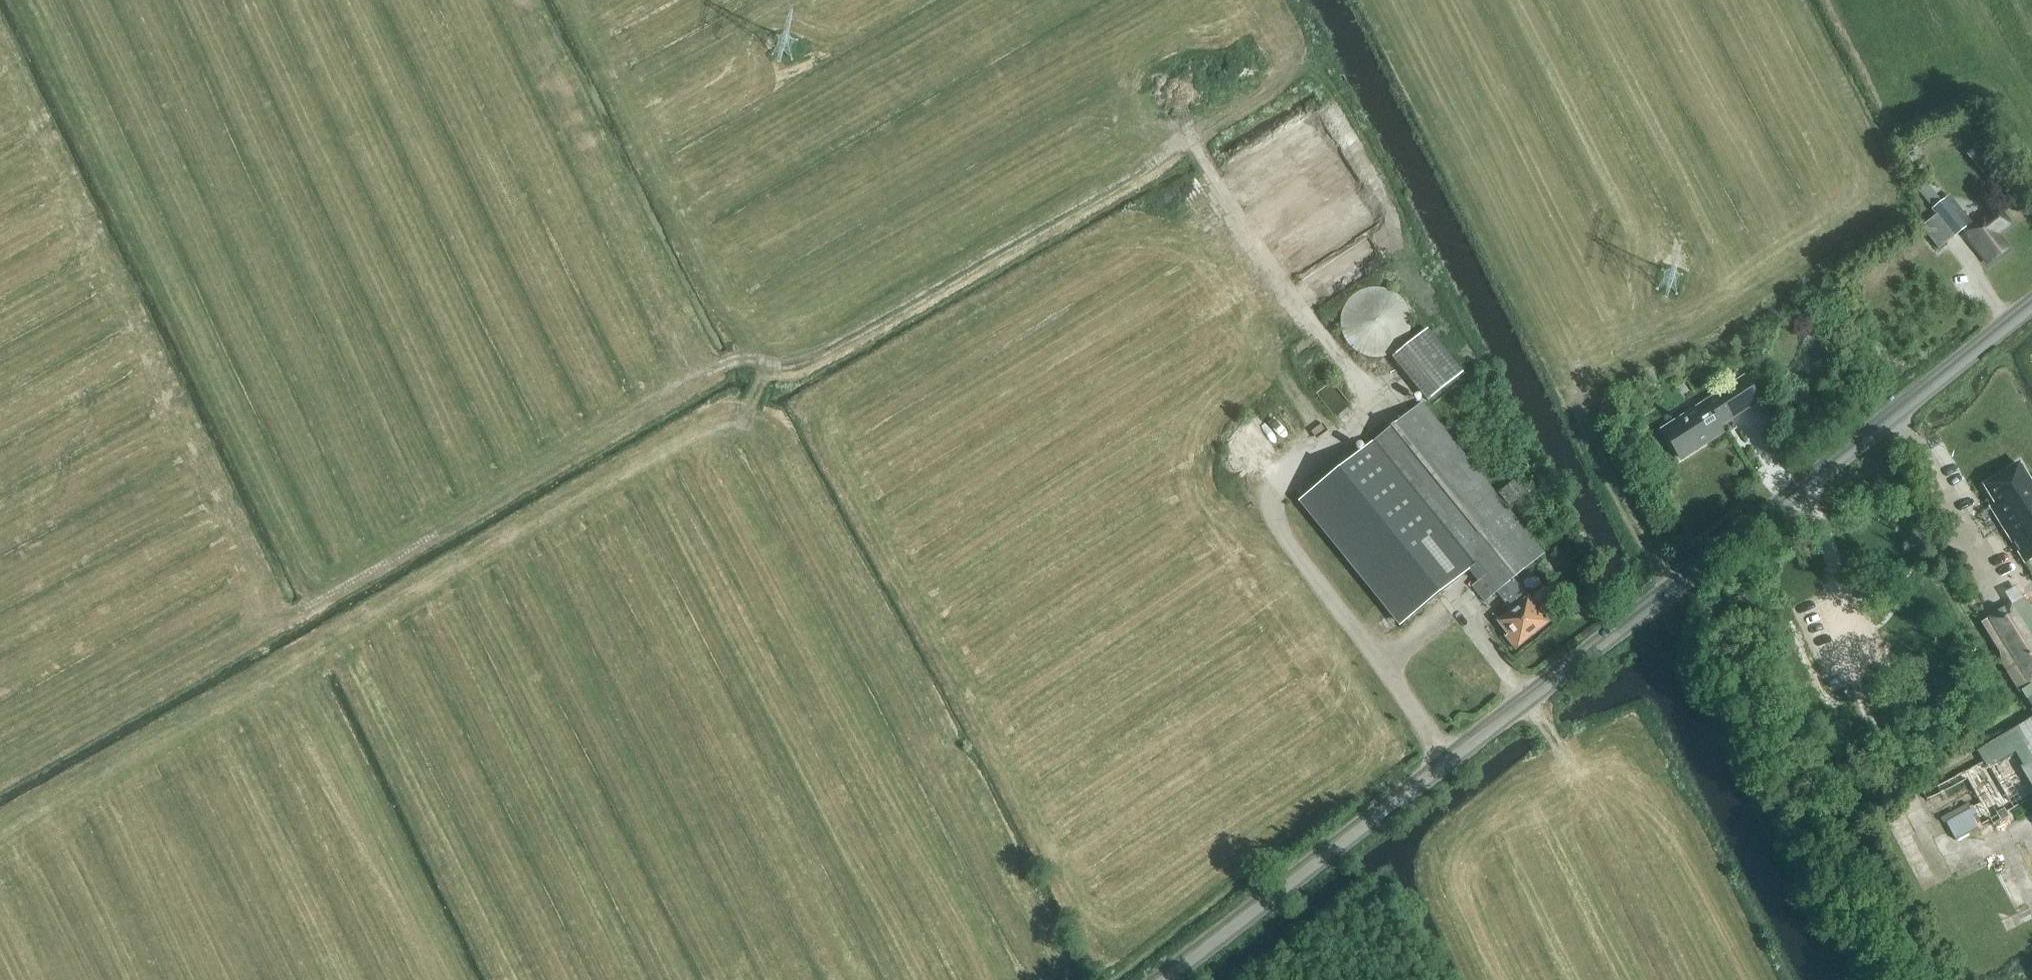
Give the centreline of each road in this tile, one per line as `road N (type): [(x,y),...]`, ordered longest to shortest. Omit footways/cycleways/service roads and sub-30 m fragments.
road 1 (secondary): [(1170,979),(2031,307)]

